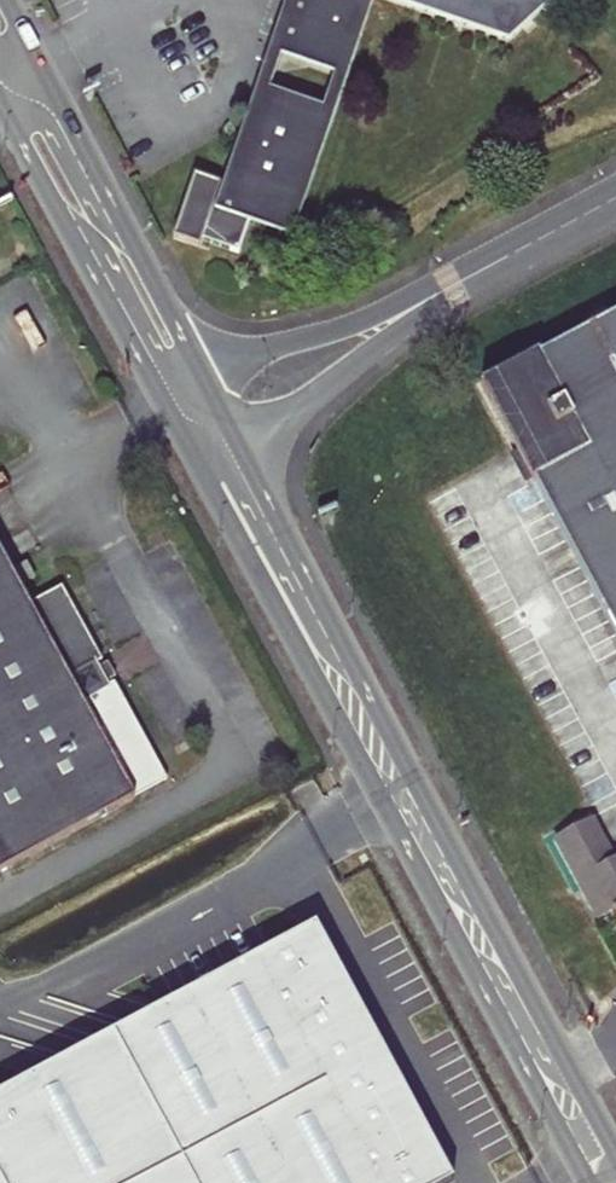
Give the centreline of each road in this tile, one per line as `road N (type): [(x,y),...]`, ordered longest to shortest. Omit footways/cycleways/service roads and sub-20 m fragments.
road 1 (tertiary): [(197,465),(588,1182)]
road 2 (tertiary): [(615,1152),(238,443)]
road 3 (tertiary): [(203,375),(7,0)]
road 4 (tertiary): [(0,97),(159,396)]
road 5 (residential): [(238,443),(287,418),(476,273)]
road 6 (residential): [(476,273),(203,375)]
road 7 (residential): [(476,273),(615,197)]

